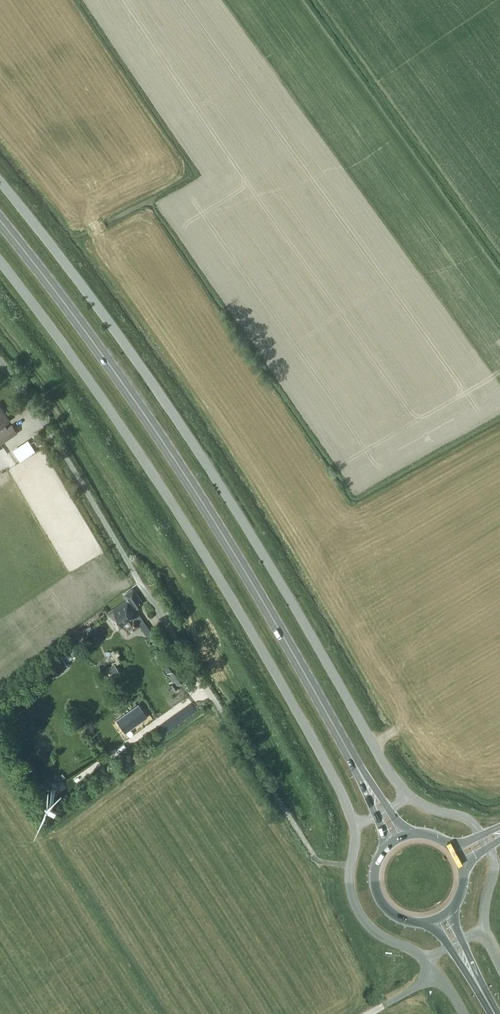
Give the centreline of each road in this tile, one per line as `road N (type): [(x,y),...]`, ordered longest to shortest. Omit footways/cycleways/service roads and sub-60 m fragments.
road 1 (unclassified): [(0,181),(173,414),(410,796)]
road 2 (unclassified): [(0,261),(96,390),(229,595),(355,827)]
road 3 (primary): [(341,739),(184,474),(0,220)]
road 4 (unclassified): [(355,827),(349,878),(356,909),(378,934),(426,961)]

